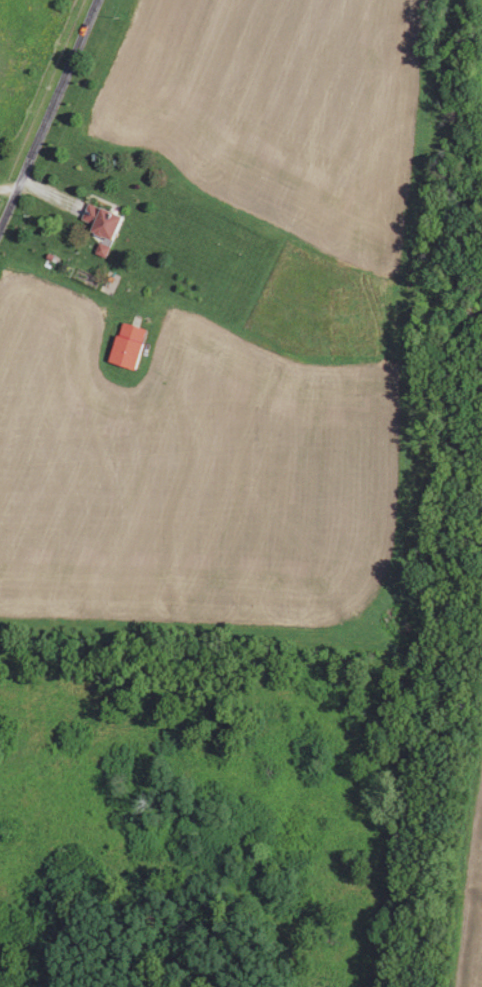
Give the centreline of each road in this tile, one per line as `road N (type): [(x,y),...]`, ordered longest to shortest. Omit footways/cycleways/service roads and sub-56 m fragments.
road 1 (residential): [(100,0),(0,227)]

